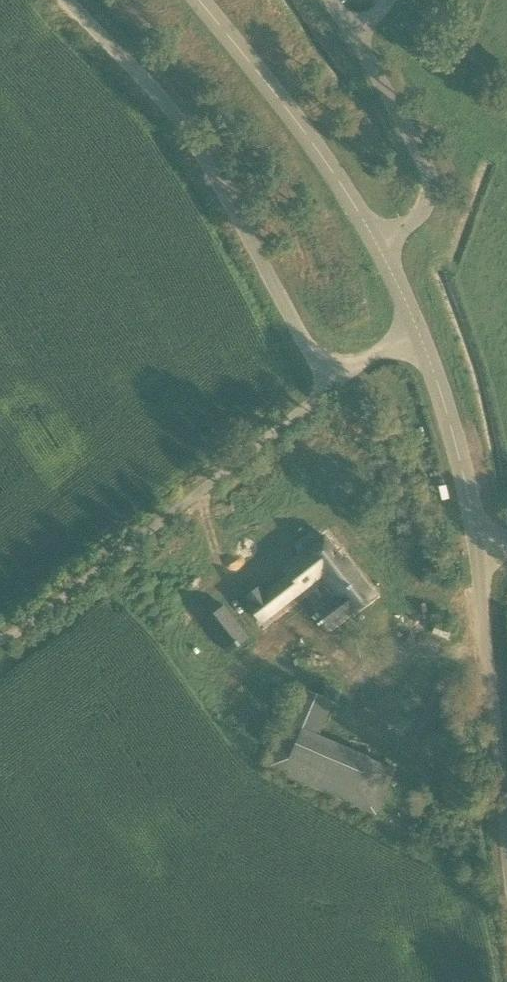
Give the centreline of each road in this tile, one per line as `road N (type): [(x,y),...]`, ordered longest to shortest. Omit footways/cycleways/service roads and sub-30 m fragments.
road 1 (unclassified): [(336,382),(306,346),(184,126),(63,0)]
road 2 (unclassified): [(336,382),(0,640)]
road 3 (unclassified): [(380,249),(338,168),(197,0)]
road 4 (unclassified): [(380,249),(416,220),(430,178),(329,0)]
road 5 (unclassified): [(506,826),(475,541)]
road 6 (unclassified): [(475,541),(440,386),(418,328)]

